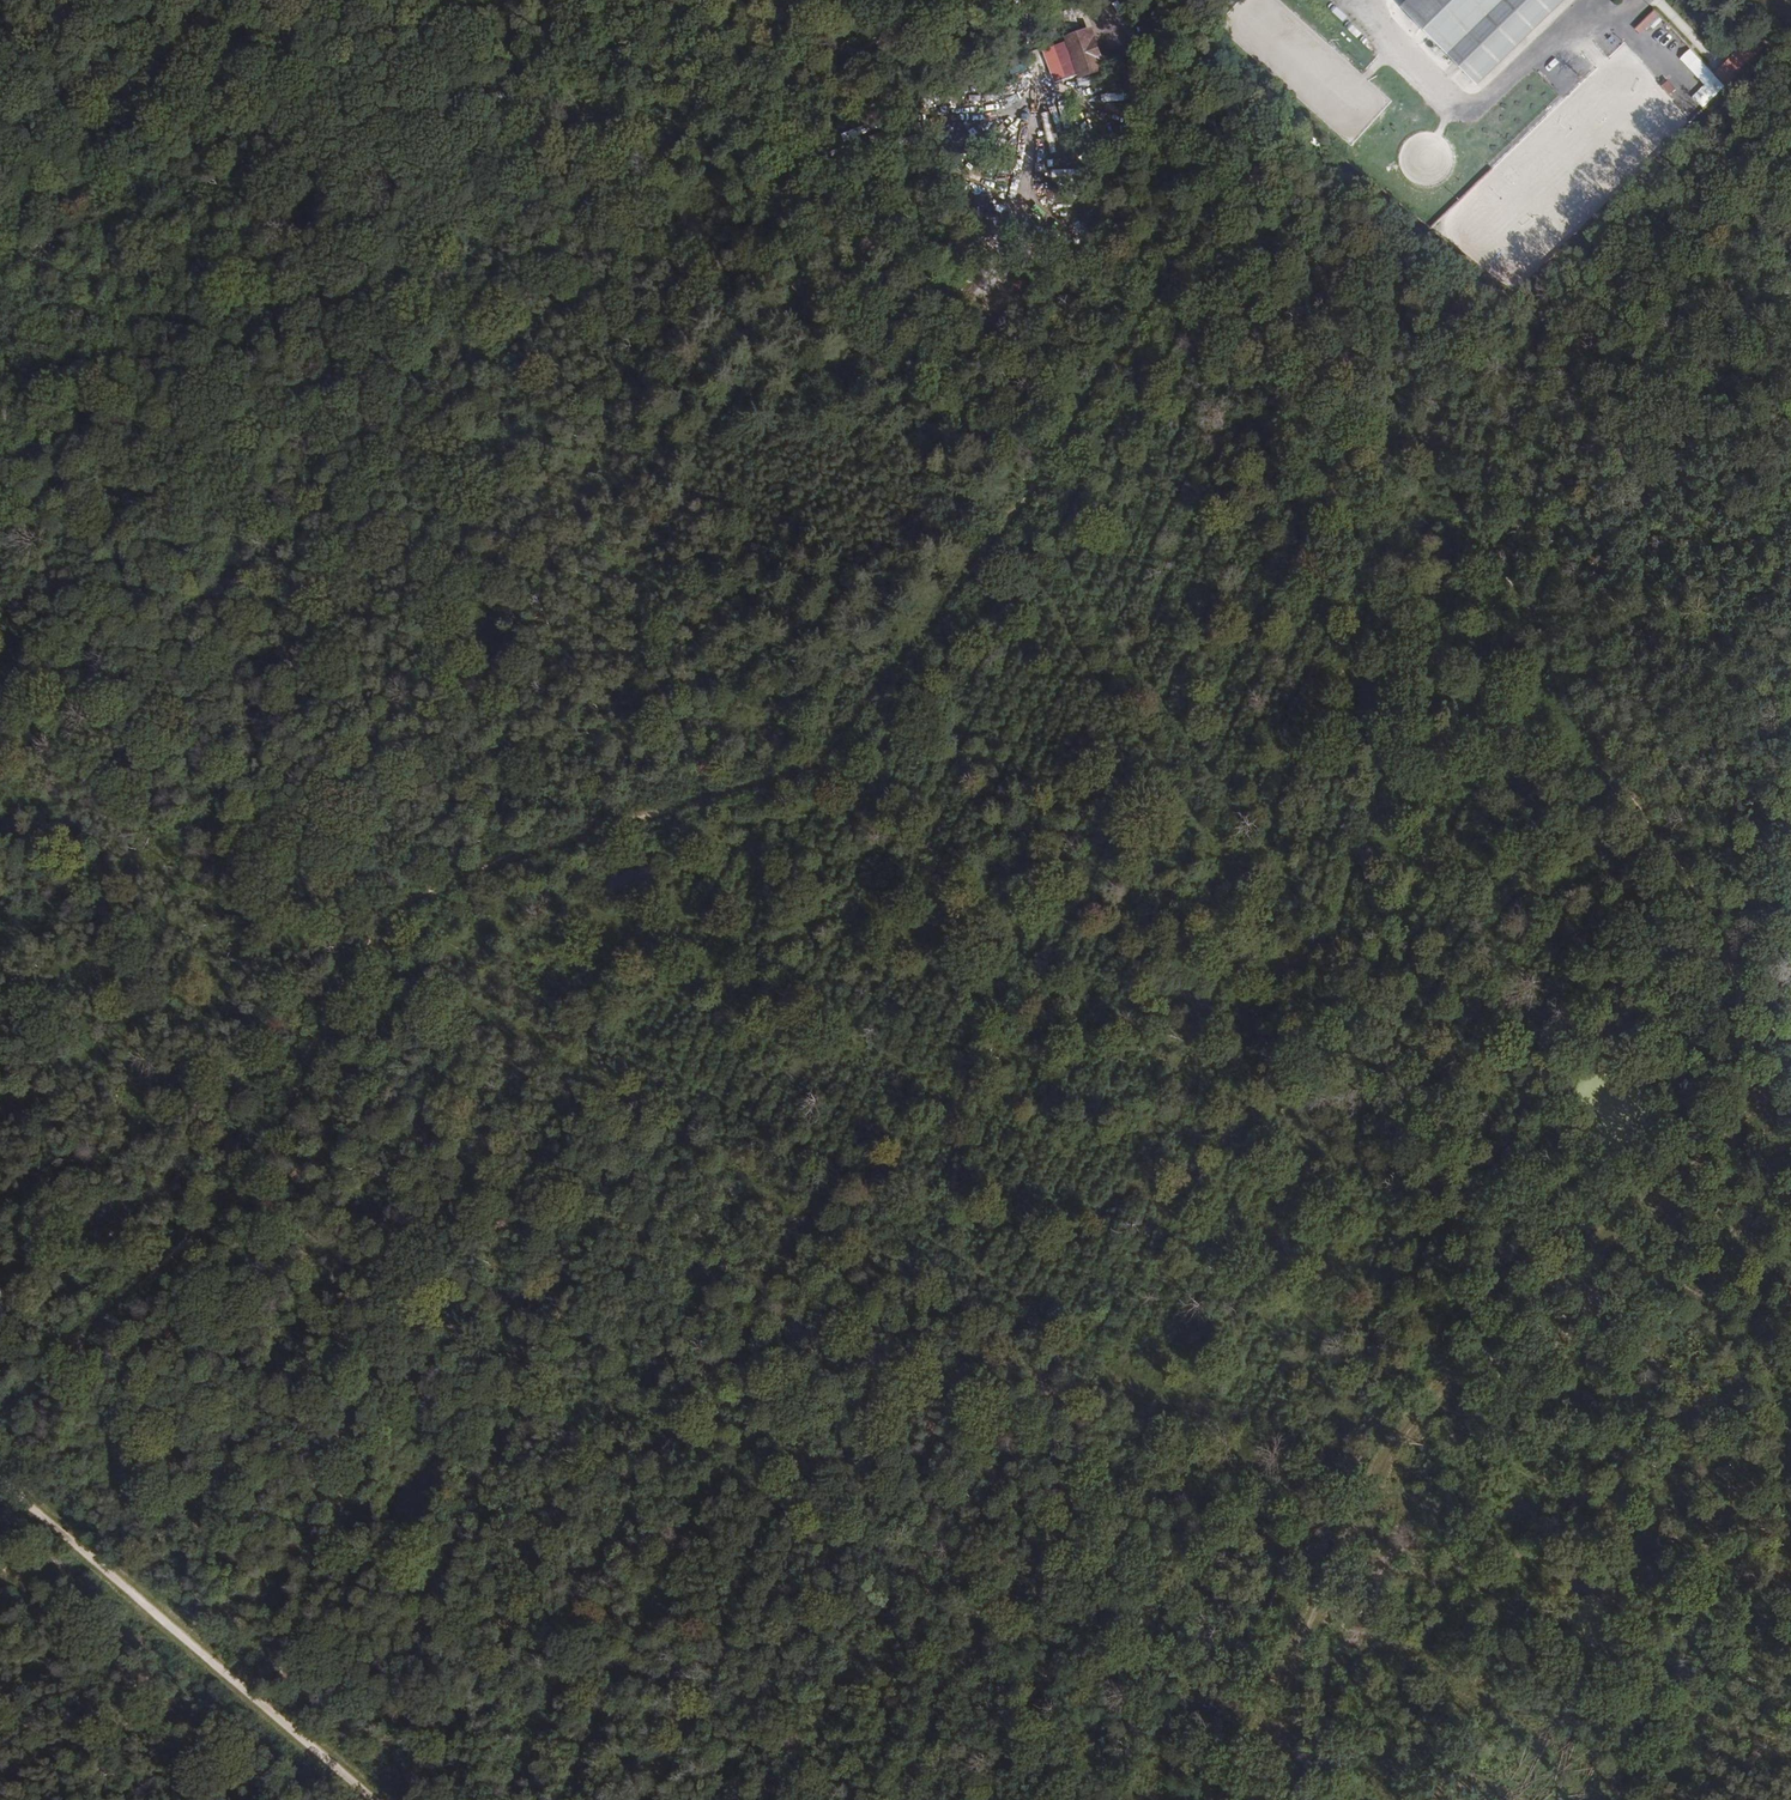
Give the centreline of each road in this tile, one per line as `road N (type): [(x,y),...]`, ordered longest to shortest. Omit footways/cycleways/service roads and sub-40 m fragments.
road 1 (track): [(0,1486),(369,1799)]
road 2 (track): [(1644,0),(1532,60),(1473,107),(1440,93),(1407,53),(1383,0)]

